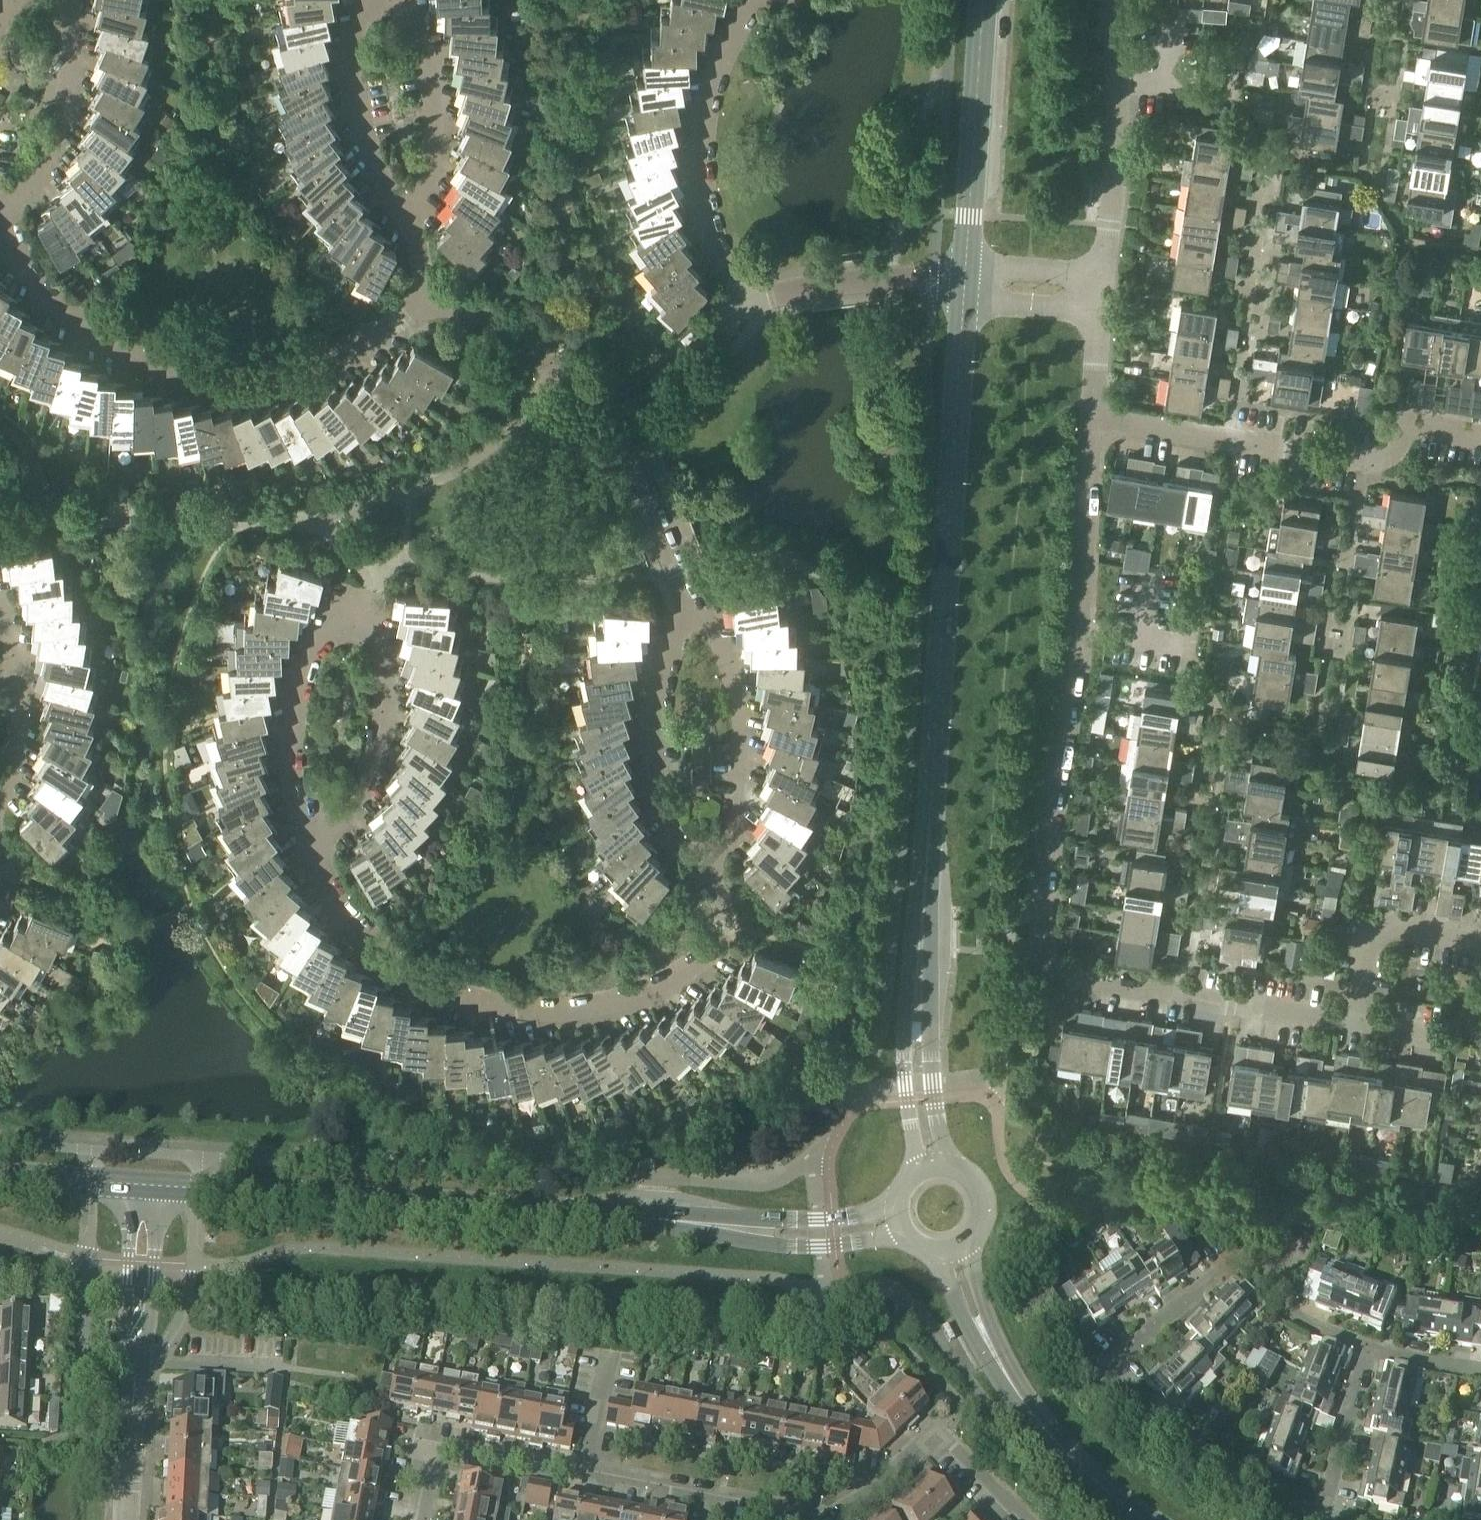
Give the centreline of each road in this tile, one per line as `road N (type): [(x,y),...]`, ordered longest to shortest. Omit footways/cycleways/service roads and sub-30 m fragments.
road 1 (secondary): [(939,1163),(920,1100),(917,1055),(966,281)]
road 2 (residential): [(1356,1024),(1080,980),(1049,968),(1050,822),(1097,420)]
road 3 (secondary): [(897,1216),(830,1222),(528,1211),(139,1181)]
road 4 (residential): [(310,844),(364,930),(411,971),(514,1010),(616,1000),(702,960),(724,941),(727,921),(705,875)]
road 5 (residential): [(428,308),(274,375),(219,376),(167,365),(111,343),(68,312),(33,275),(0,213)]
road 6 (residential): [(310,844),(361,782),(376,725),(383,681),(364,610),(327,635),(311,661),(297,709),(299,808)]
road 7 (residential): [(1480,437),(1412,426),(1384,460),(1369,460),(1097,420)]
road 8 (tertiary): [(947,1252),(1024,1416),(1138,1519)]
road 9 (residential): [(749,302),(713,222),(704,159),(712,85),(760,0)]
road 10 (residential): [(1364,1348),(1331,1342),(1229,1268),(1113,1354)]
road 11 (residential): [(696,607),(664,660),(655,705),(663,799),(705,875)]
road 12 (residential): [(705,875),(727,828),(739,723),(718,644),(696,607)]
road 13 (secondary): [(966,281),(985,0)]
road 14 (residential): [(828,1517),(934,1428),(1021,1519)]
road 15 (residential): [(696,607),(658,527),(624,381)]
road 16 (residential): [(0,213),(22,194),(62,118),(71,74),(65,0)]
road 17 (residential): [(415,215),(433,143),(431,100),(416,31),(396,0)]
road 18 (residential): [(1101,294),(1112,73)]
road 19 (residential): [(587,1476),(438,1451),(426,1519)]
road 20 (residential): [(749,302),(850,281),(966,281)]
road 21 (residential): [(1480,936),(1374,916),(1356,1024)]
road 22 (residential): [(624,381),(579,380),(494,318),(428,308)]
road 23 (residential): [(137,1365),(329,1383)]
road 24 (residential): [(372,0),(358,37),(357,76),(386,185)]
road 25 (residential): [(137,1365),(139,1181)]
road 26 (residential): [(0,624),(17,690),(16,736),(0,788)]
road 27 (residential): [(1337,1511),(1364,1348)]
road 28 (residential): [(126,1519),(137,1365)]
road 29 (residential): [(624,381),(653,374),(749,302)]
road 30 (secondary): [(139,1181),(0,1174)]
road 31 (residential): [(1101,294),(966,281)]
road 32 (secondary): [(947,1252),(974,1238),(986,1211),(967,1171),(939,1163)]
road 33 (residential): [(716,1499),(587,1476)]
road 34 (residential): [(1112,73),(1237,91)]
road 35 (residential): [(1097,420),(1101,294)]
road 36 (residential): [(587,1476),(611,1355)]

